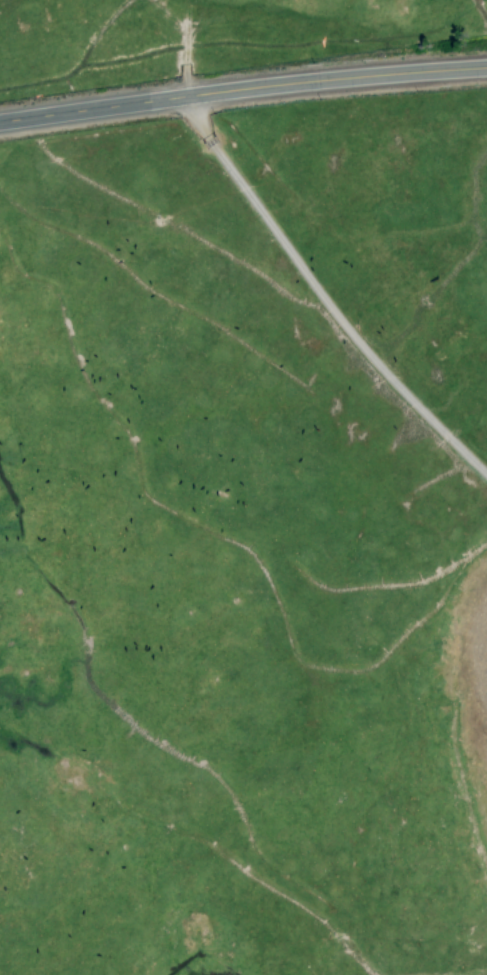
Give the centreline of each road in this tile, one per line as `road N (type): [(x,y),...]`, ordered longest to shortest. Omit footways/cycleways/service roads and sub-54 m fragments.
road 1 (secondary): [(0,116),(254,82),(486,64)]

